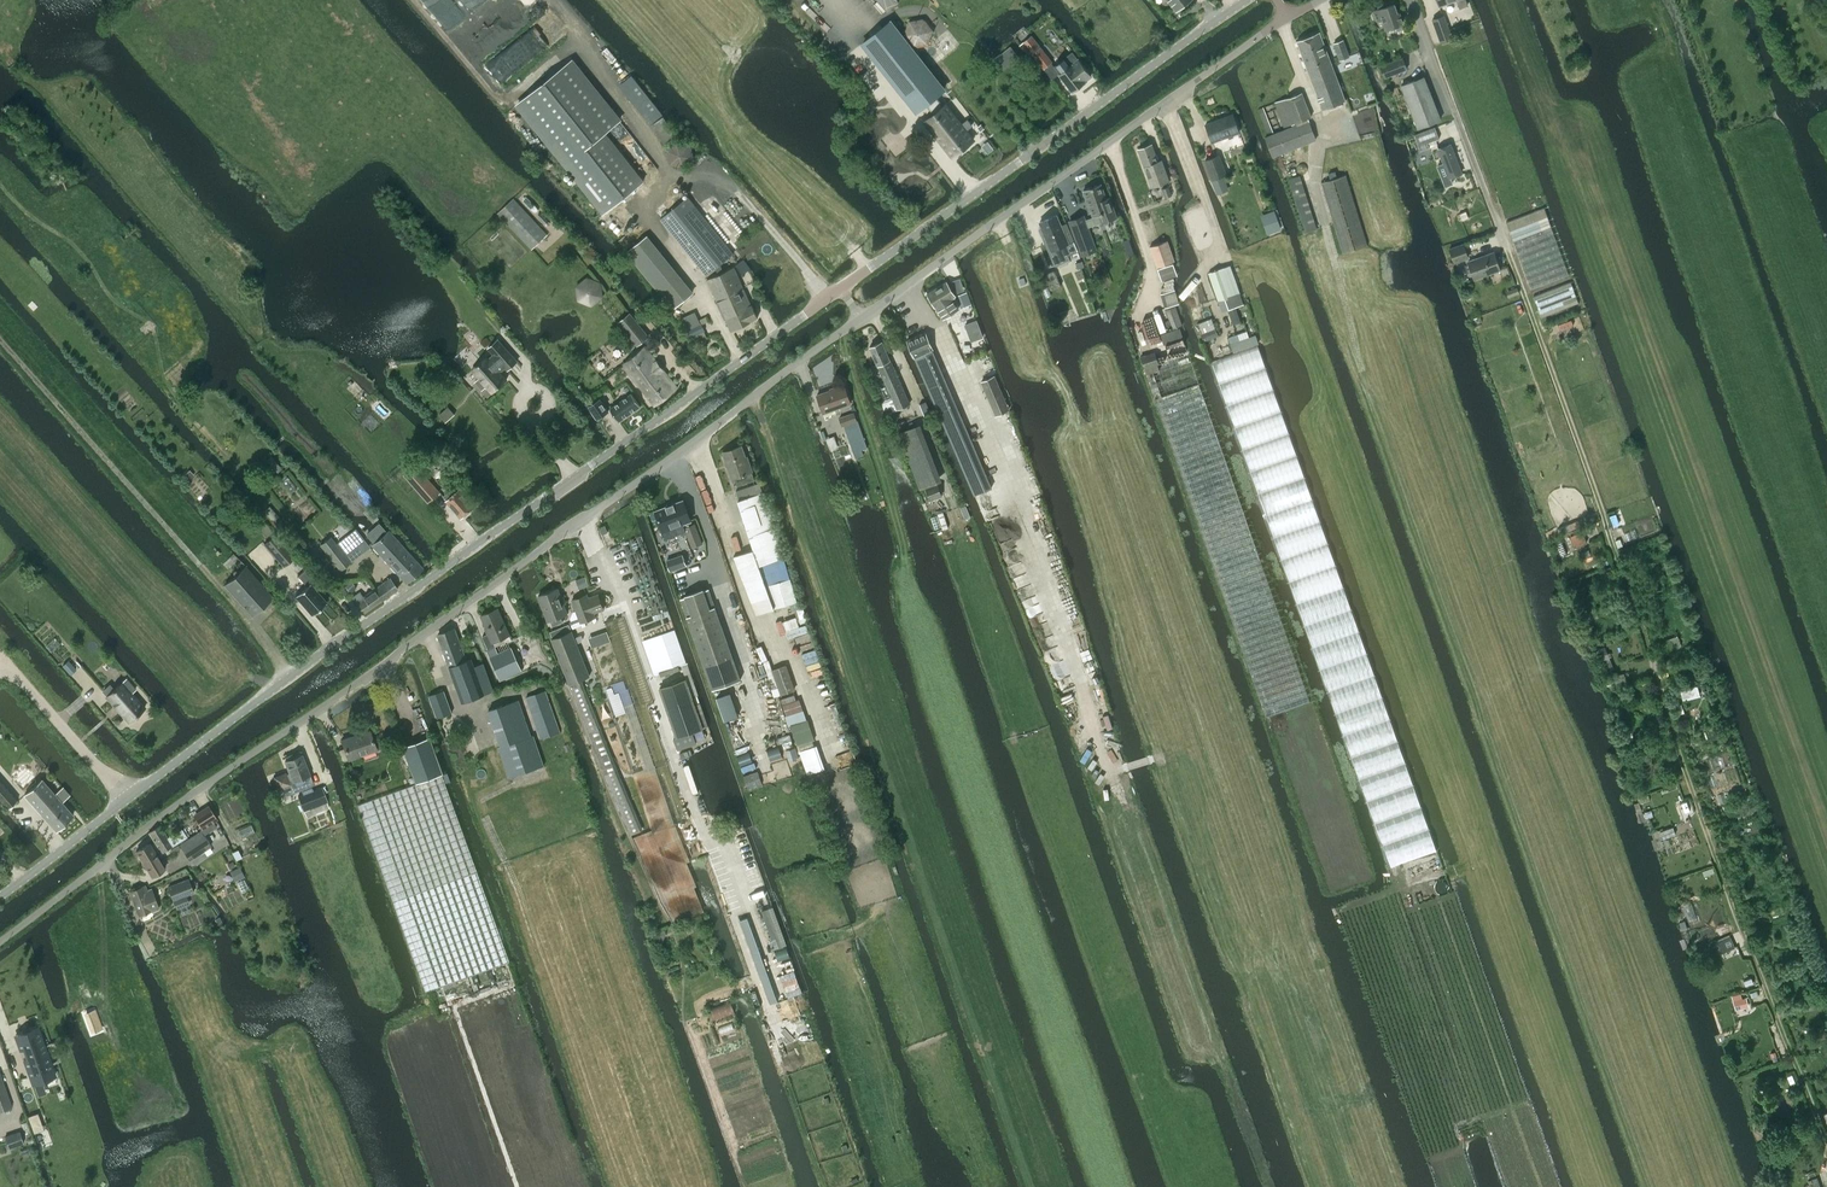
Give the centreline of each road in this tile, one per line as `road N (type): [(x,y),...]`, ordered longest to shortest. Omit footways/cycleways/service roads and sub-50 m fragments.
road 1 (track): [(1826,1152),(1693,798),(1508,247),(1413,0)]
road 2 (unclassified): [(0,941),(187,798),(862,318)]
road 3 (tertiary): [(840,289),(303,668),(0,895)]
road 4 (unclassified): [(862,318),(1286,18)]
road 5 (tertiary): [(1247,0),(840,289)]

